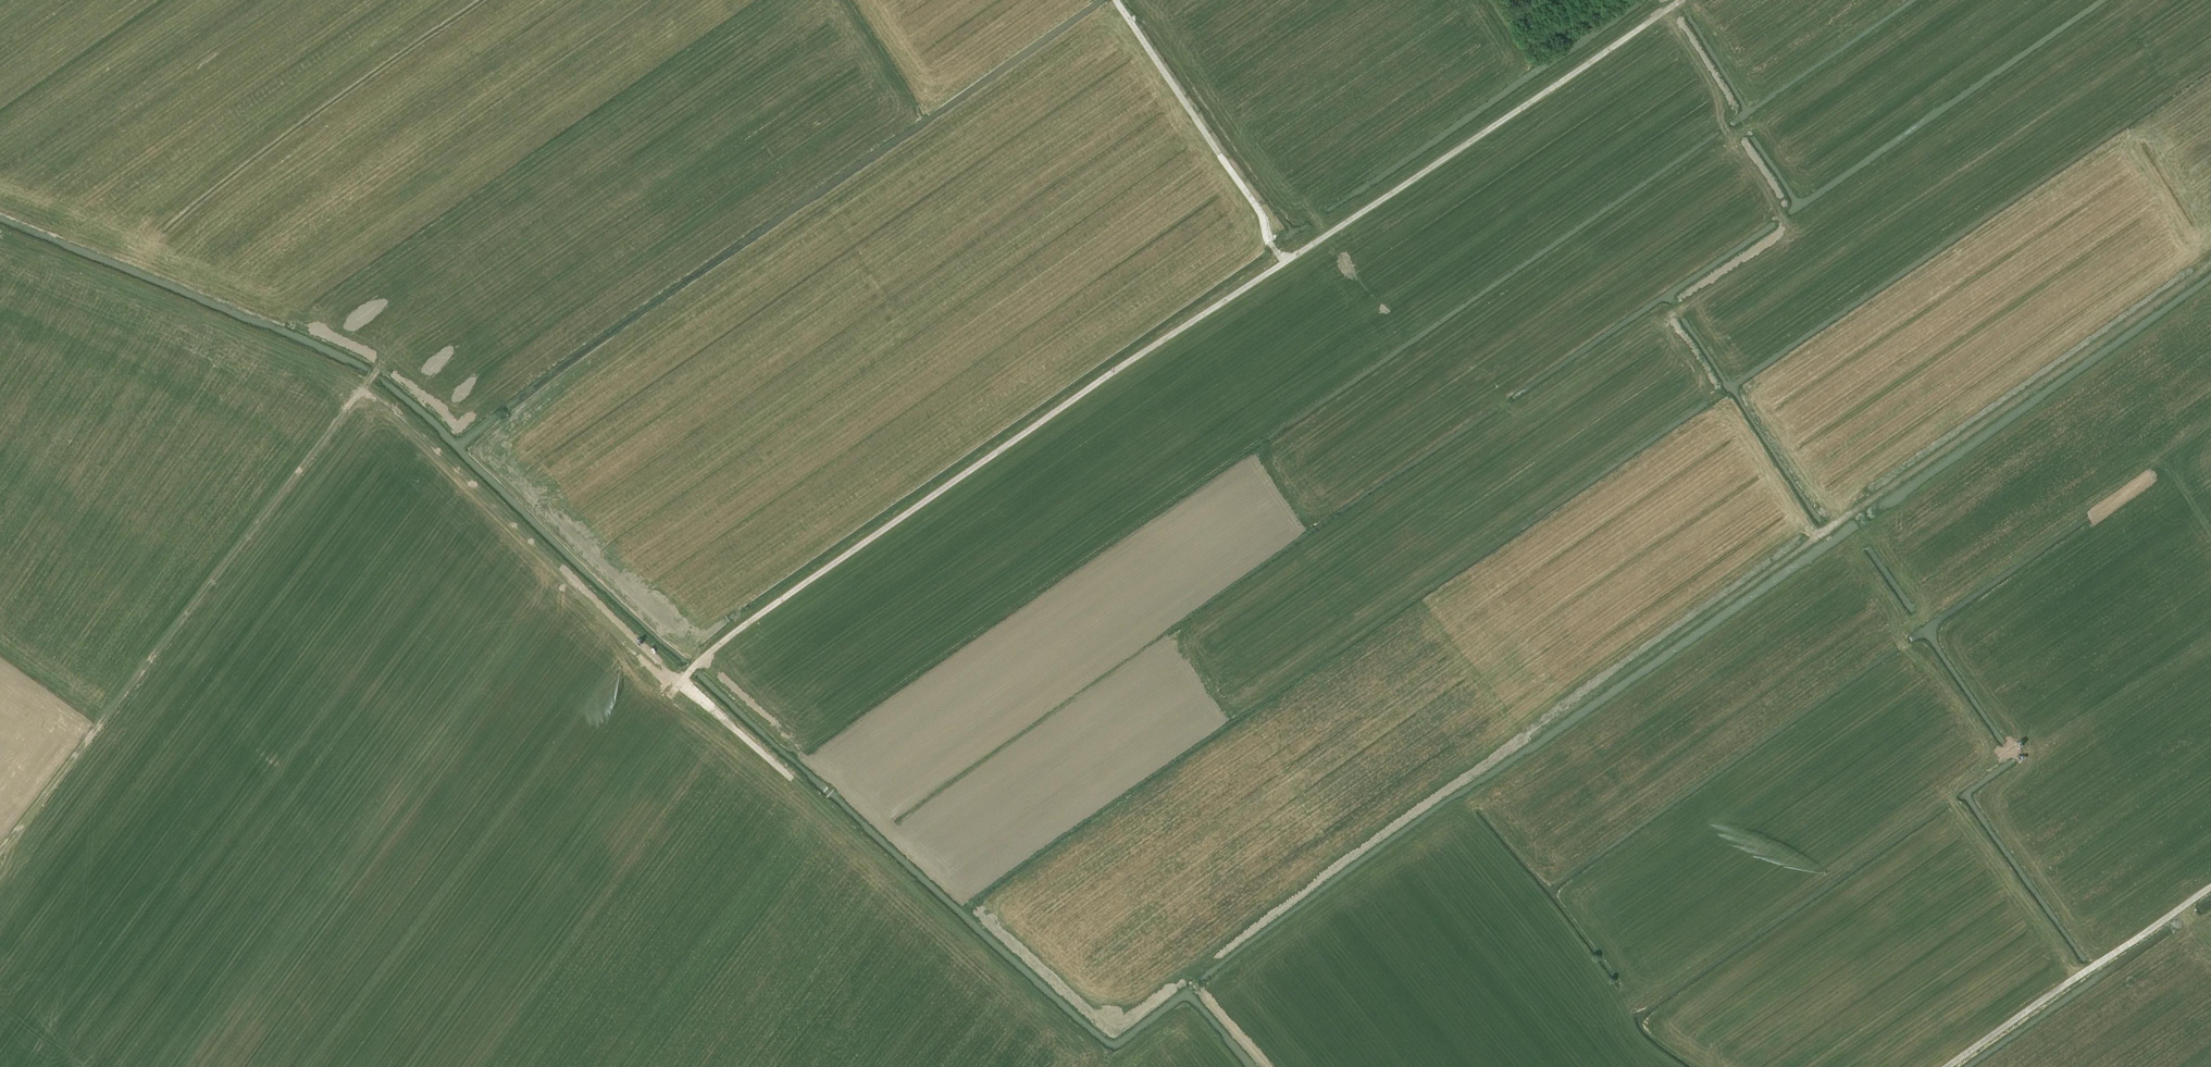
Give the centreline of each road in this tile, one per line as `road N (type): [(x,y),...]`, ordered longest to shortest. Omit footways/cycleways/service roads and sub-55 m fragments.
road 1 (track): [(363,388),(388,400),(682,682),(759,613),(1682,0)]
road 2 (track): [(1520,745),(2210,265)]
road 3 (track): [(381,366),(0,860)]
road 4 (track): [(910,885),(682,682),(669,697)]
road 5 (track): [(1949,1066),(2210,887)]
road 6 (track): [(1115,0),(1285,262)]

